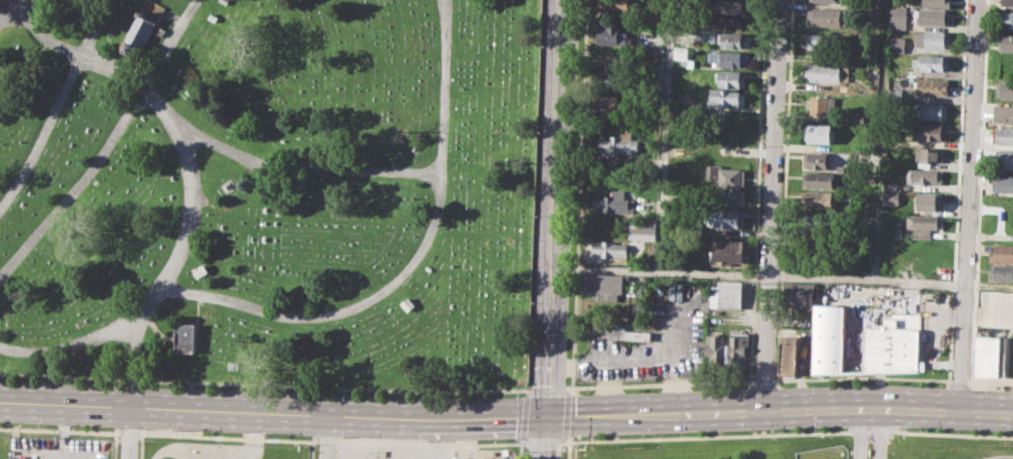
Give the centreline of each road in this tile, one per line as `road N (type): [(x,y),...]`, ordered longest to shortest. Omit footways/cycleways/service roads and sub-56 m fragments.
road 1 (secondary): [(1012,409),(834,404),(486,415),(0,399)]
road 2 (tertiary): [(563,0),(546,458)]
road 3 (residential): [(976,0),(960,407)]
road 4 (residential): [(780,0),(763,406)]

